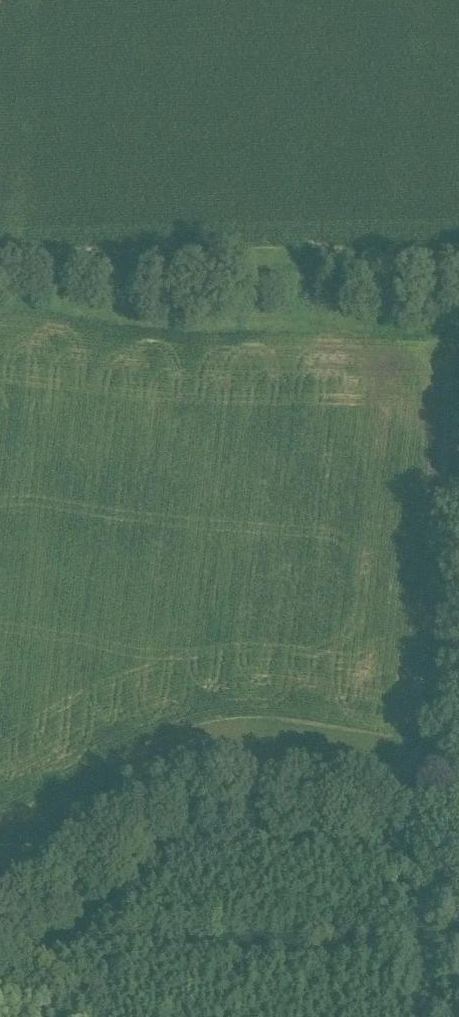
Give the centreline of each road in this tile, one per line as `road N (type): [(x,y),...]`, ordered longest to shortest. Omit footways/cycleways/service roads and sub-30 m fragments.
road 1 (track): [(458,255),(129,262)]

